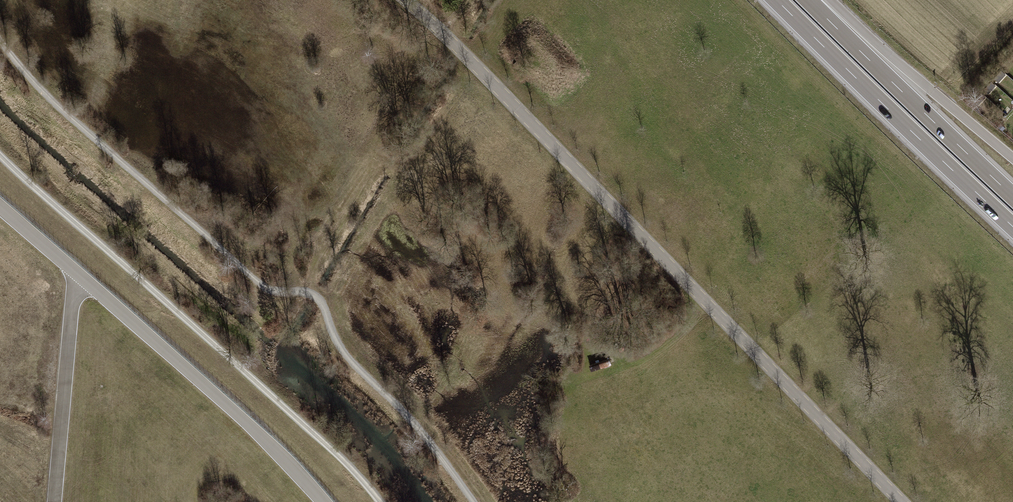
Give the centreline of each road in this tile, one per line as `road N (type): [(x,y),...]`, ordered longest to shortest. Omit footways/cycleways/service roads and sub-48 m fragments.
road 1 (unclassified): [(407,0),(900,501)]
road 2 (track): [(473,501),(338,346),(320,300),(307,291),(269,292),(54,103),(0,41)]
road 3 (track): [(0,155),(382,501)]
road 4 (motorway): [(776,0),(1012,227)]
road 5 (motorway): [(1012,196),(809,0)]

